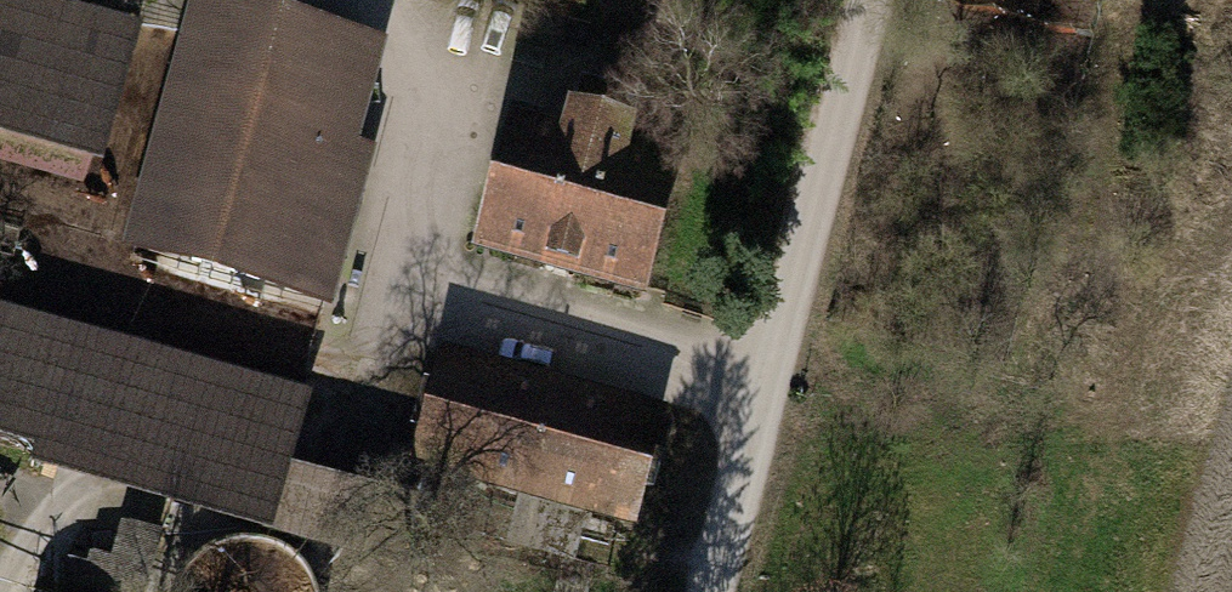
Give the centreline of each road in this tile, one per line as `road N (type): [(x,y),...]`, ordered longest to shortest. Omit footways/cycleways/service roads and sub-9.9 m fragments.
road 1 (track): [(373,0),(427,71),(436,109),(412,203),(415,246),(451,270),(773,371)]
road 2 (track): [(713,591),(872,0)]

